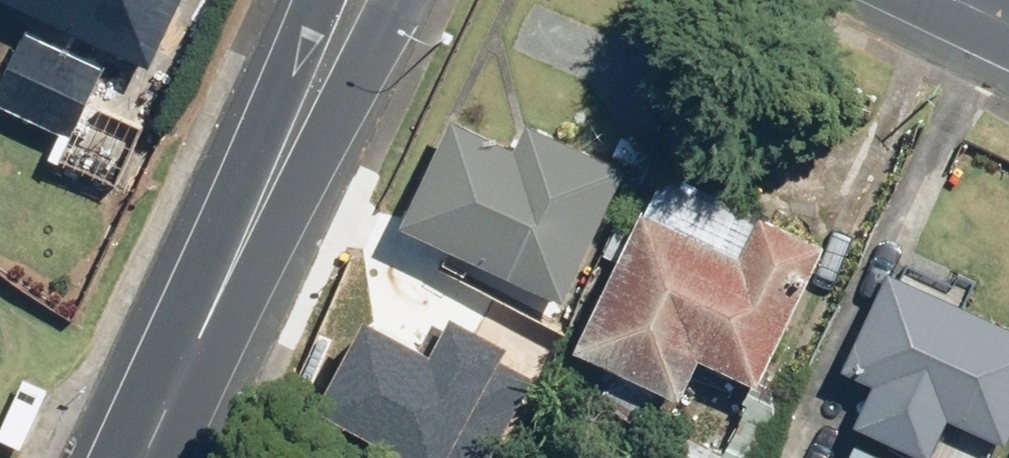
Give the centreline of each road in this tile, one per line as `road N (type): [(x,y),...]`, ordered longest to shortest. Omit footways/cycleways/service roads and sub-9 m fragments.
road 1 (tertiary): [(349,23),(146,457)]

